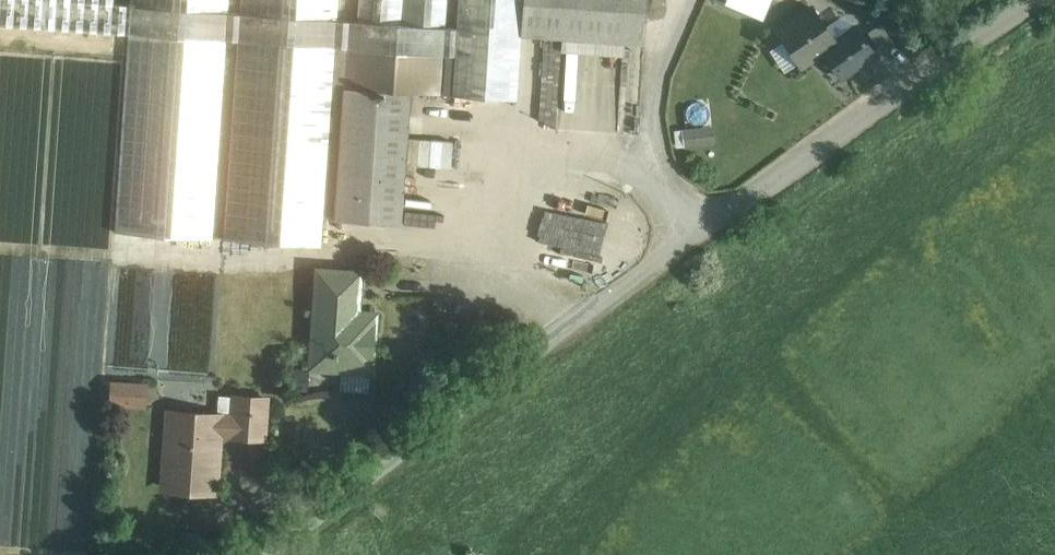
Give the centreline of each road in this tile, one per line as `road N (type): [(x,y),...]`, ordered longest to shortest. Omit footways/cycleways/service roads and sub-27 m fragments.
road 1 (unclassified): [(1046,0),(658,262),(281,554)]

